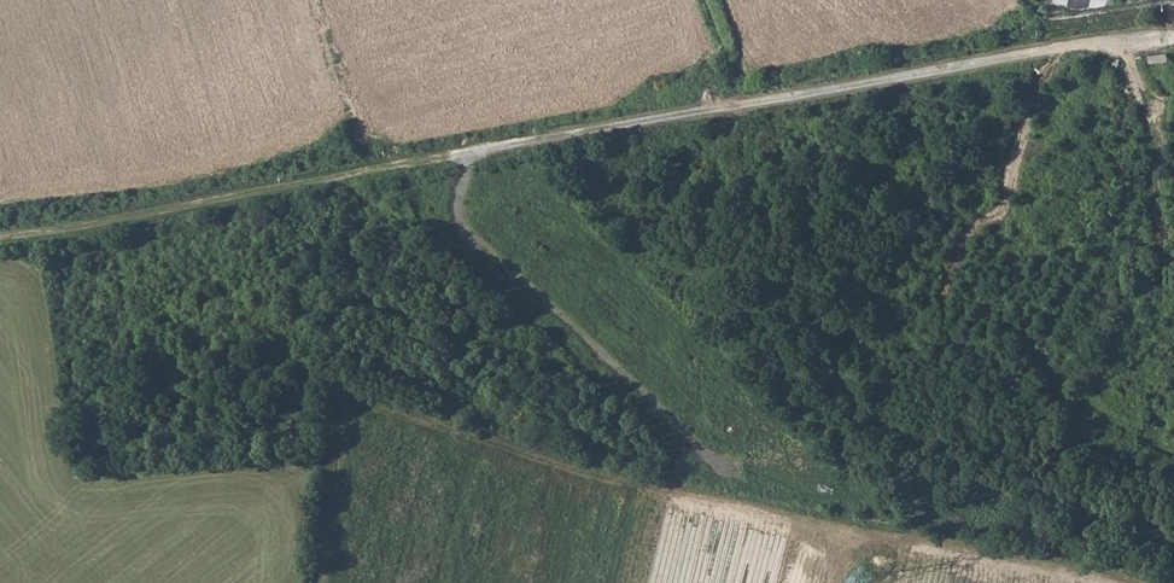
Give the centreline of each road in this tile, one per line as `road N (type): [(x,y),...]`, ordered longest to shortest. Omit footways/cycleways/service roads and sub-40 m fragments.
road 1 (track): [(0,239),(715,111)]
road 2 (track): [(473,154),(454,210),(612,365),(735,468),(798,480),(838,519),(904,537)]
road 3 (residential): [(715,111),(1088,43),(1173,36)]

